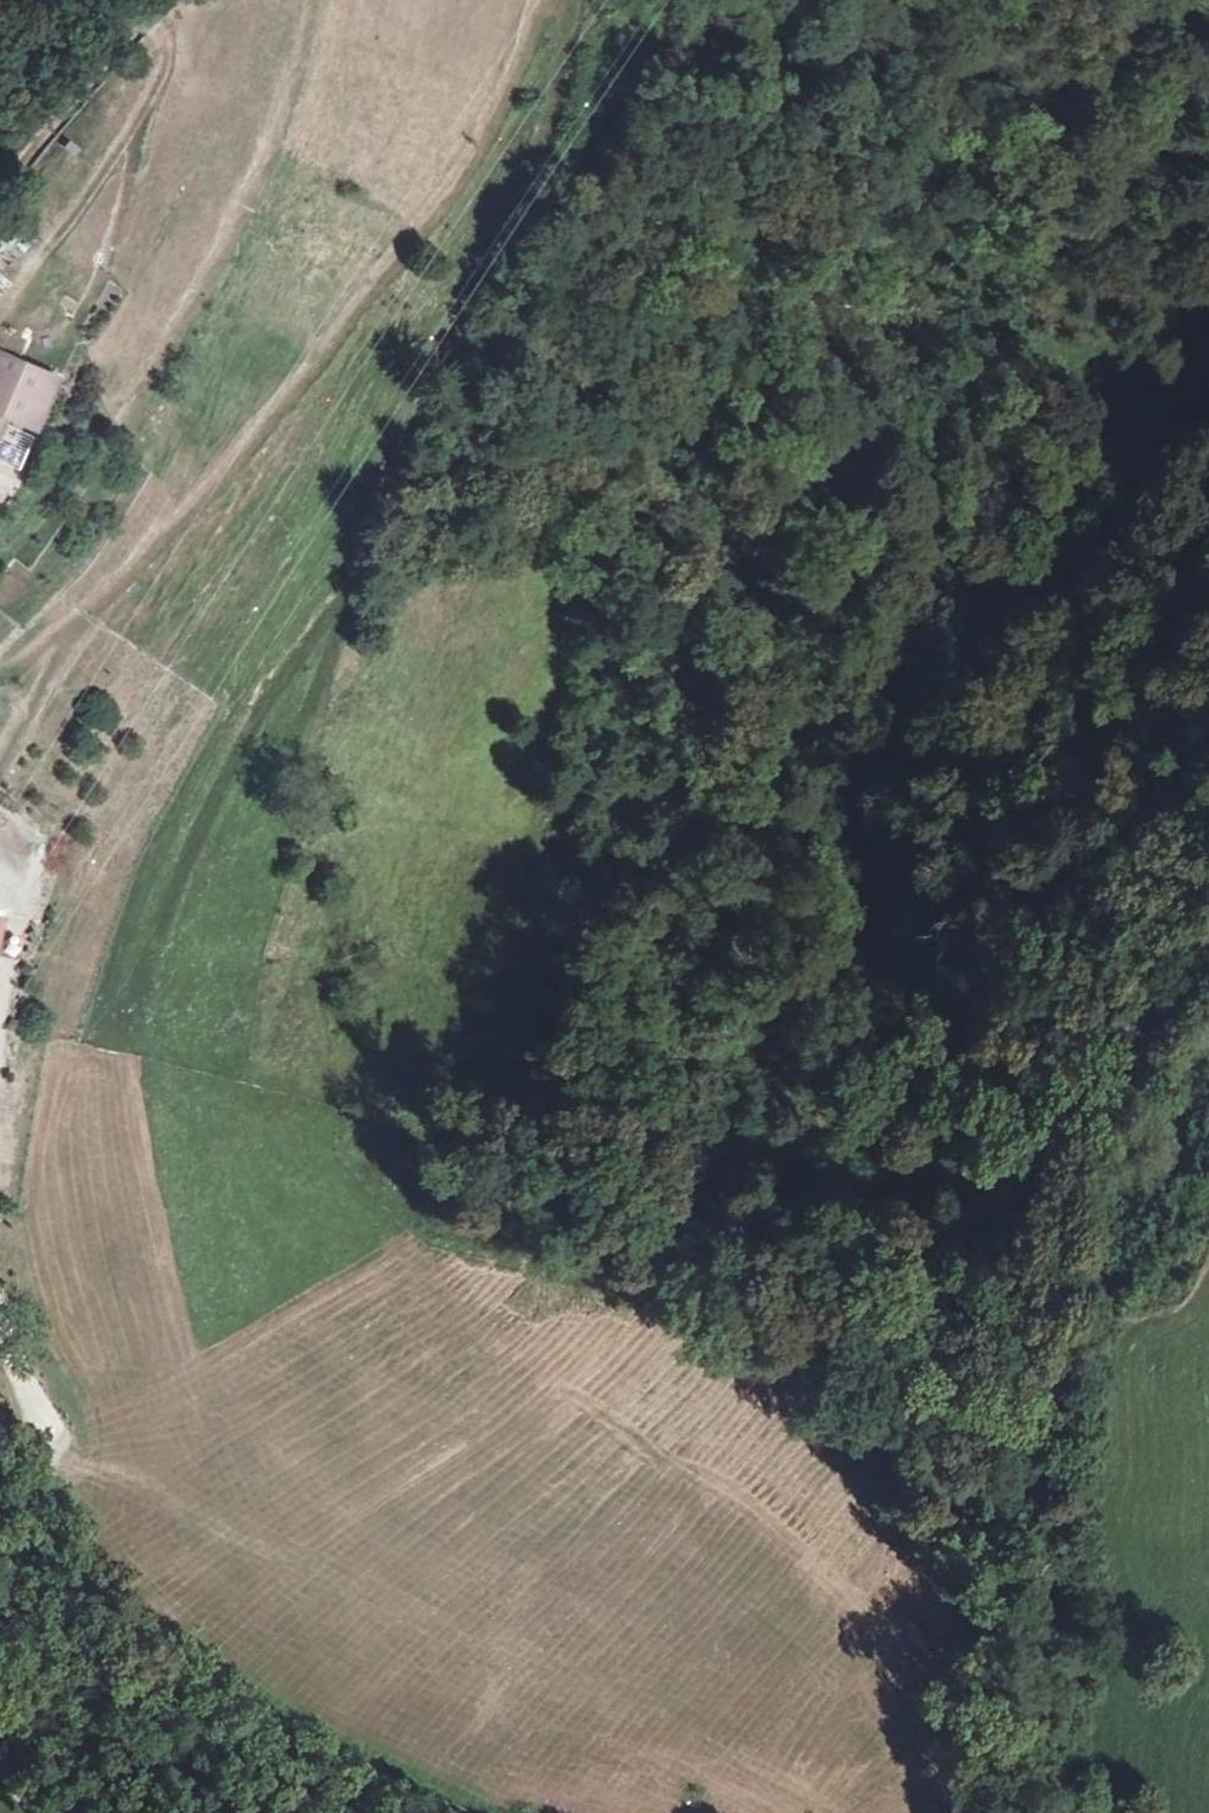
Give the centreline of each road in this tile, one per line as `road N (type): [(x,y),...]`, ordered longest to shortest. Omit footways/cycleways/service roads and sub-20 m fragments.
road 1 (track): [(0,1403),(38,1472),(159,1618),(482,1812)]
road 2 (residential): [(0,158),(93,46),(125,20),(155,30),(168,0)]

